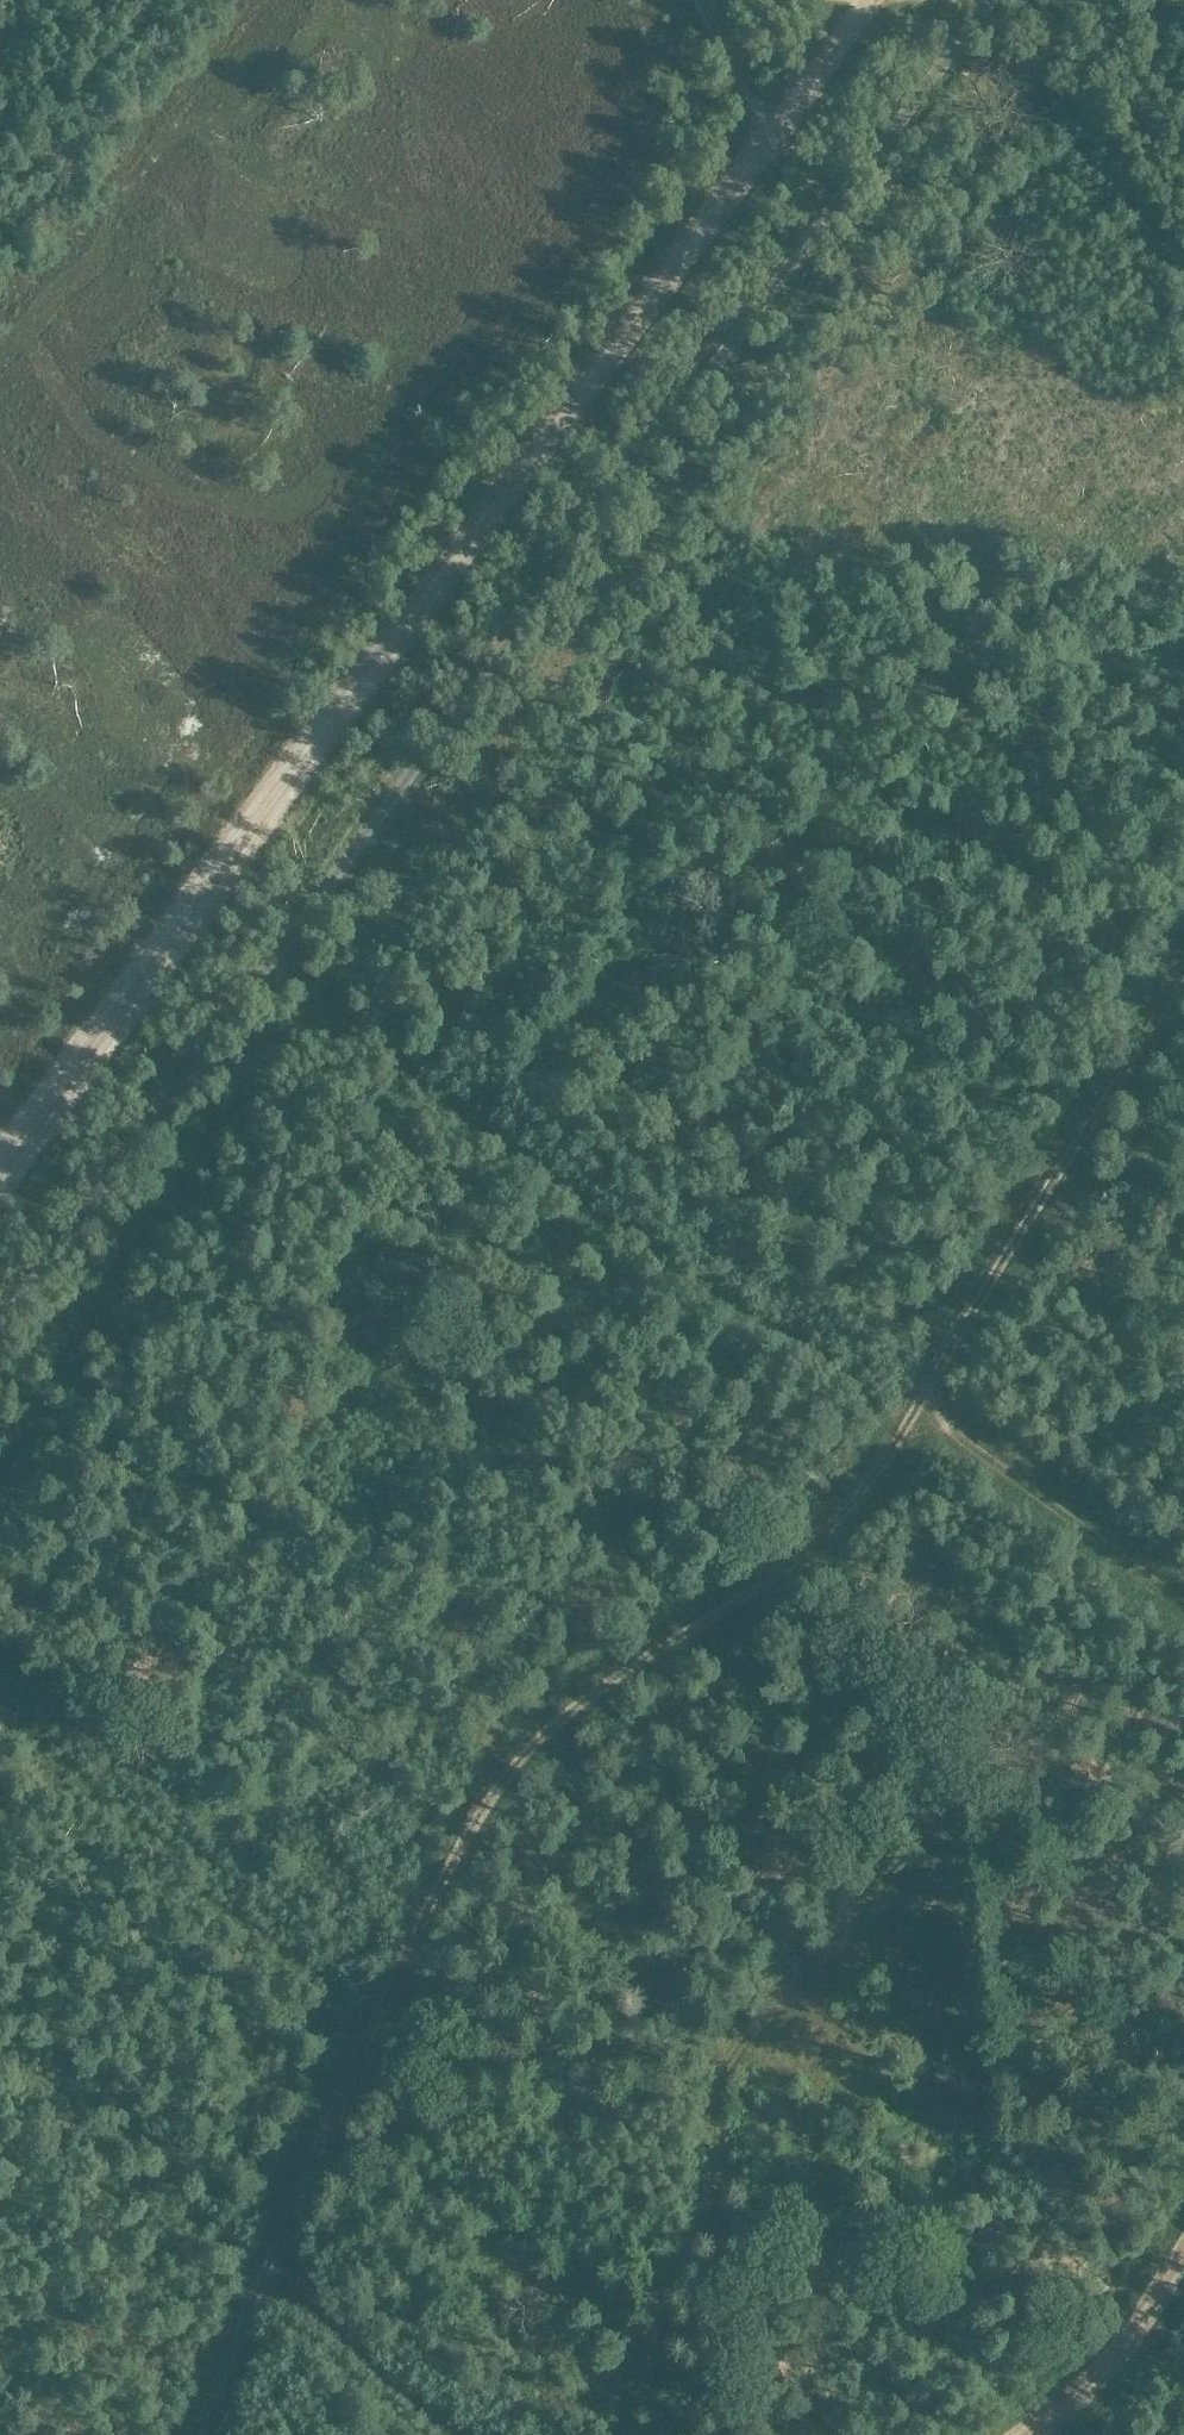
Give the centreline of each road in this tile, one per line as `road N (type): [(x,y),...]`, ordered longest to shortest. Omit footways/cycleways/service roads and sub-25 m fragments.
road 1 (track): [(0,1167),(863,0)]

